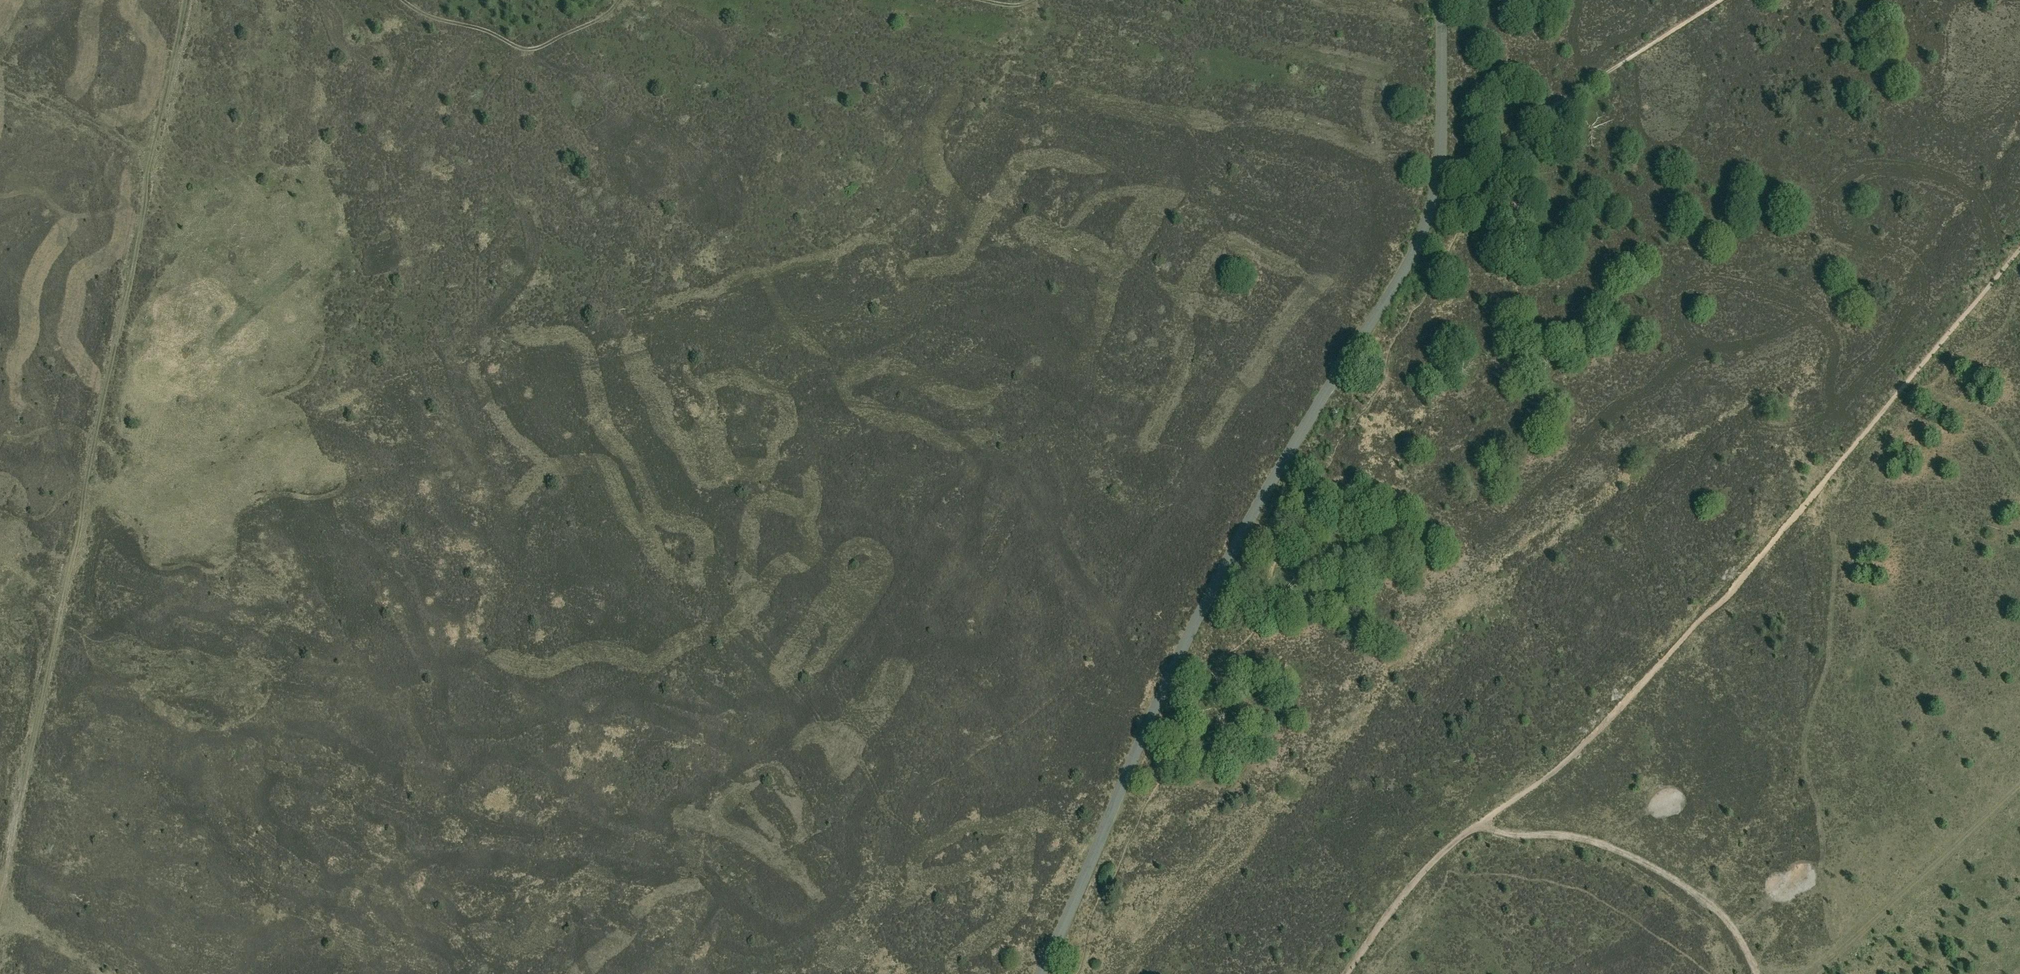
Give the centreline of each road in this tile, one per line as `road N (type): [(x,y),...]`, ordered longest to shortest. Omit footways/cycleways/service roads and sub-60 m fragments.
road 1 (unclassified): [(1041,973),(1201,614),(1310,417),(1414,254),(1440,163),(1442,0)]
road 2 (track): [(615,0),(601,21),(530,51),(407,0)]

